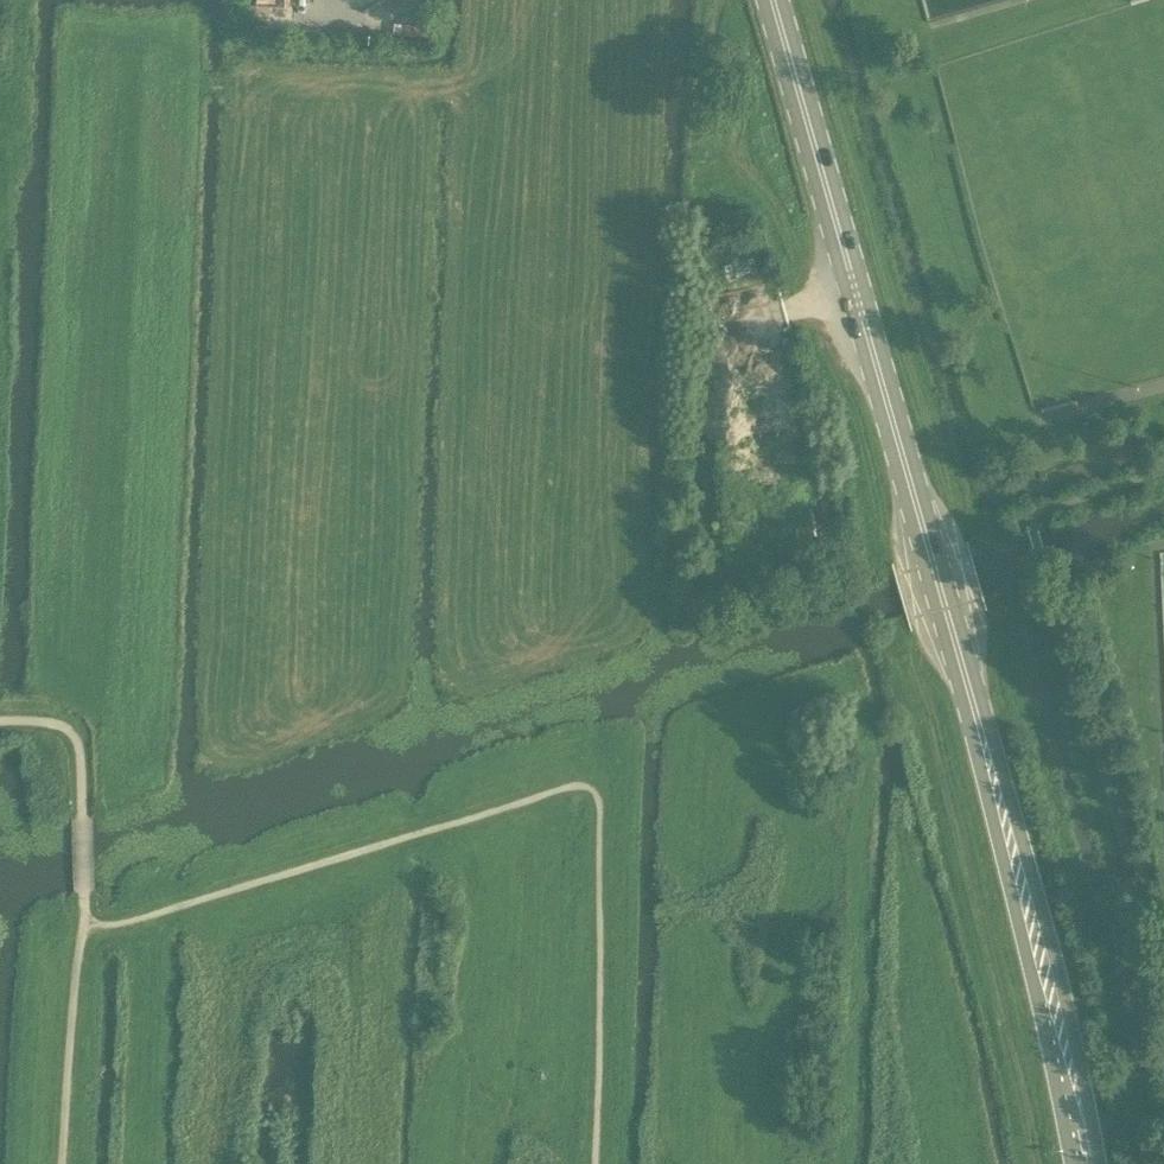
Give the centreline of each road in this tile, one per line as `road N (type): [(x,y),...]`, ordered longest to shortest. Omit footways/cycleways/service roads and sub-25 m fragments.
road 1 (secondary): [(1087,1163),(1038,946),(920,527)]
road 2 (secondary): [(771,0),(920,527)]

